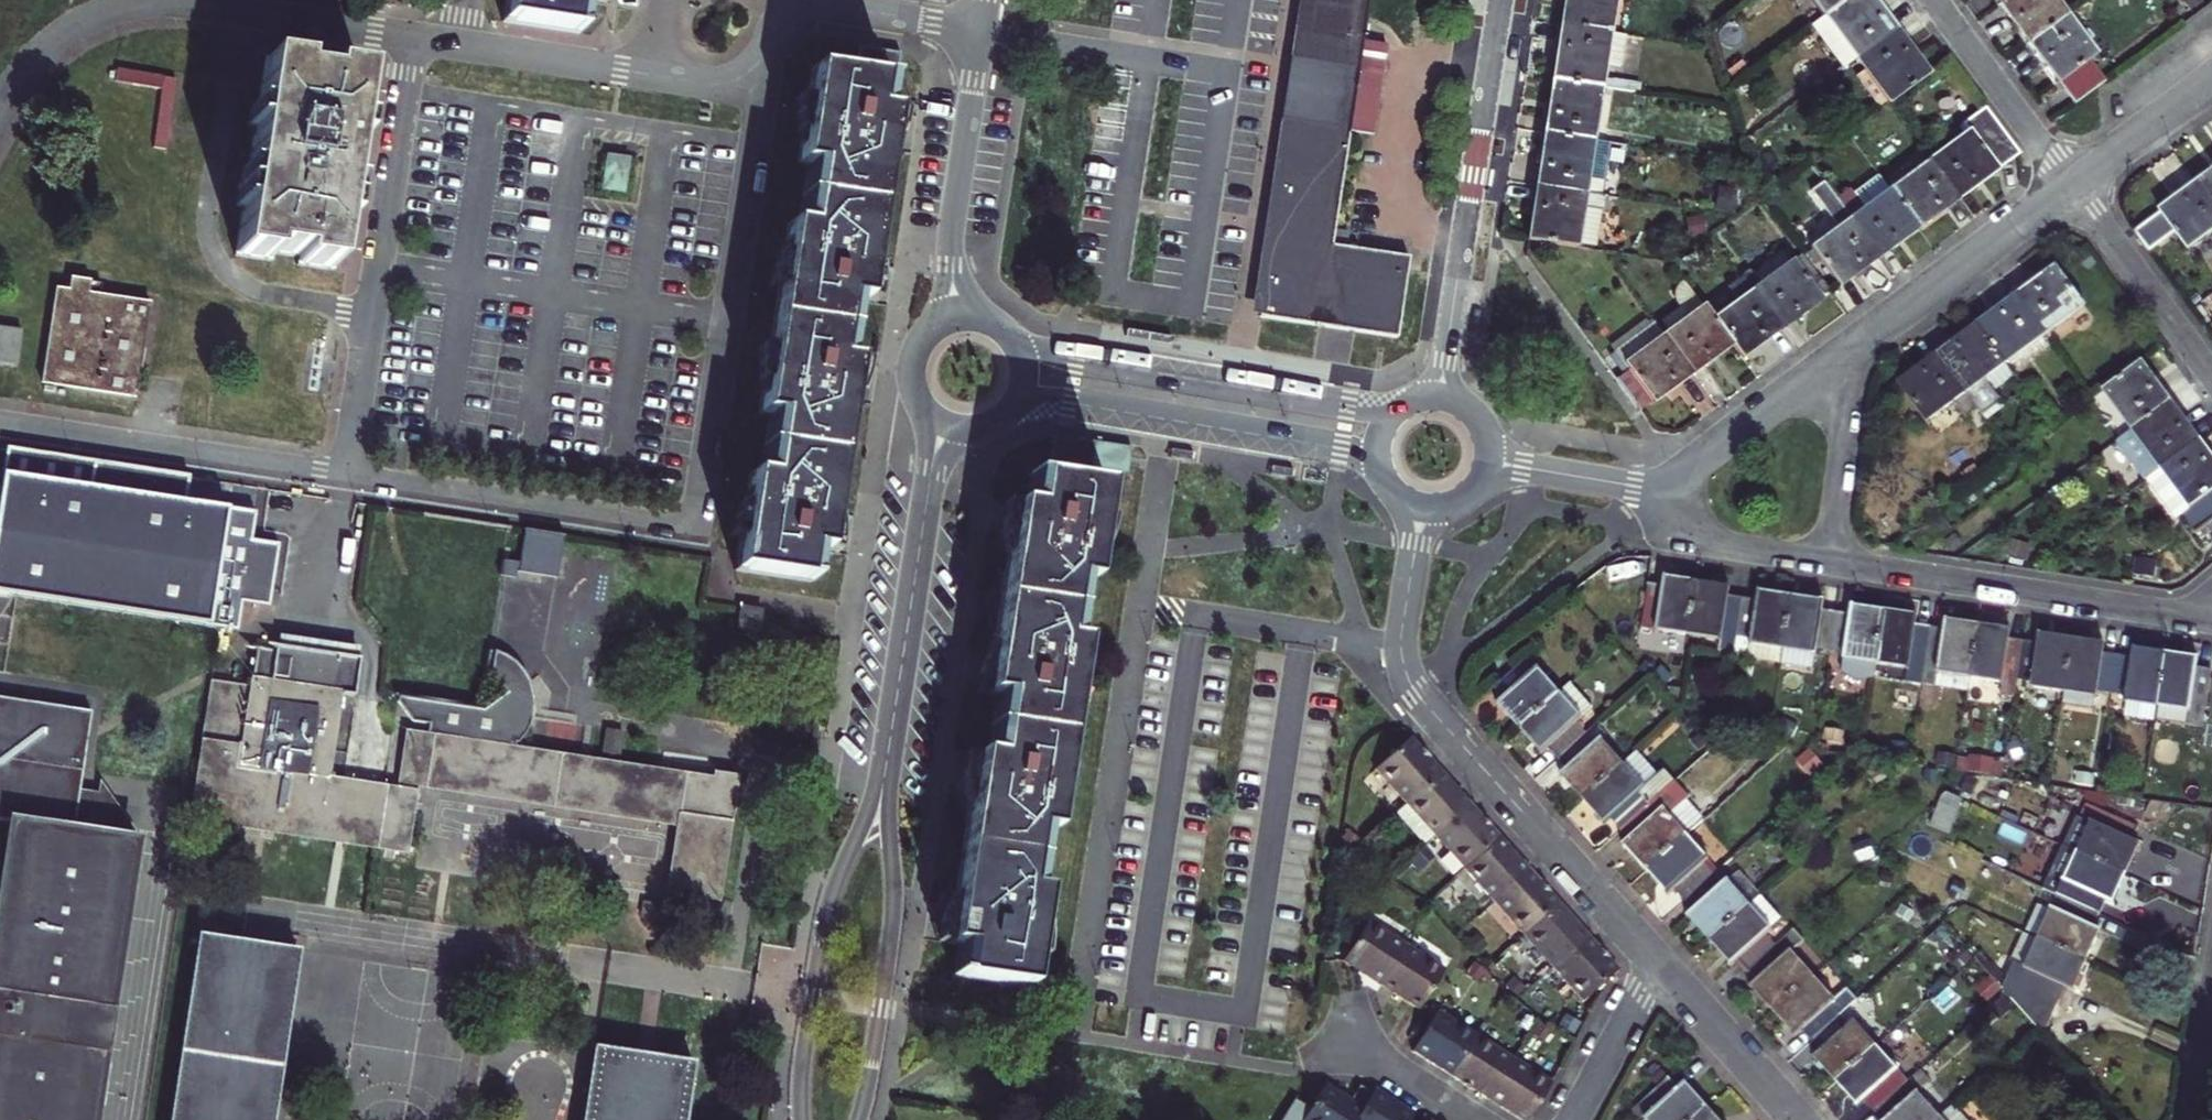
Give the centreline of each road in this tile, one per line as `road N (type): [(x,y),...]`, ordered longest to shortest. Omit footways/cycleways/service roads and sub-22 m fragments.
road 1 (residential): [(348,476),(696,531),(759,129),(757,93),(747,74)]
road 2 (residential): [(1658,960),(1409,678),(1402,632),(1423,507)]
road 3 (residential): [(0,108),(38,54),(121,5),(185,2),(417,38)]
road 4 (residential): [(348,476),(417,38)]
road 5 (residential): [(1408,402),(1349,403),(1083,359),(1005,333)]
road 6 (residential): [(1439,396),(1502,0)]
road 7 (residential): [(1010,407),(1072,402),(1349,450),(1380,468)]
road 8 (residential): [(888,766),(828,909),(803,1119)]
road 9 (residential): [(1830,559),(2184,615)]
road 10 (residential): [(860,1119),(892,910),(888,766)]
road 11 (residential): [(0,420),(348,476)]
road 12 (residential): [(888,766),(930,476)]
road 13 (residential): [(984,28),(952,241),(957,317)]
road 14 (residential): [(747,74),(798,5),(984,28)]
road 15 (residential): [(1854,340),(2070,183)]
road 16 (residential): [(1653,487),(1854,340)]
road 17 (residential): [(2070,183),(2211,375)]
road 18 (residential): [(1945,0),(2070,183)]
road 19 (residential): [(1830,559),(1854,340)]
road 20 (residential): [(1802,1119),(1658,960)]
road 21 (residential): [(1653,487),(1702,535),(1830,559)]
road 22 (residential): [(461,46),(652,76)]
road 23 (residential): [(1658,960),(1576,1119)]
road 24 (residential): [(2070,183),(2211,80)]
road 25 (residential): [(1653,487),(1490,460)]
road 26 (residential): [(1475,1119),(1343,1037)]

